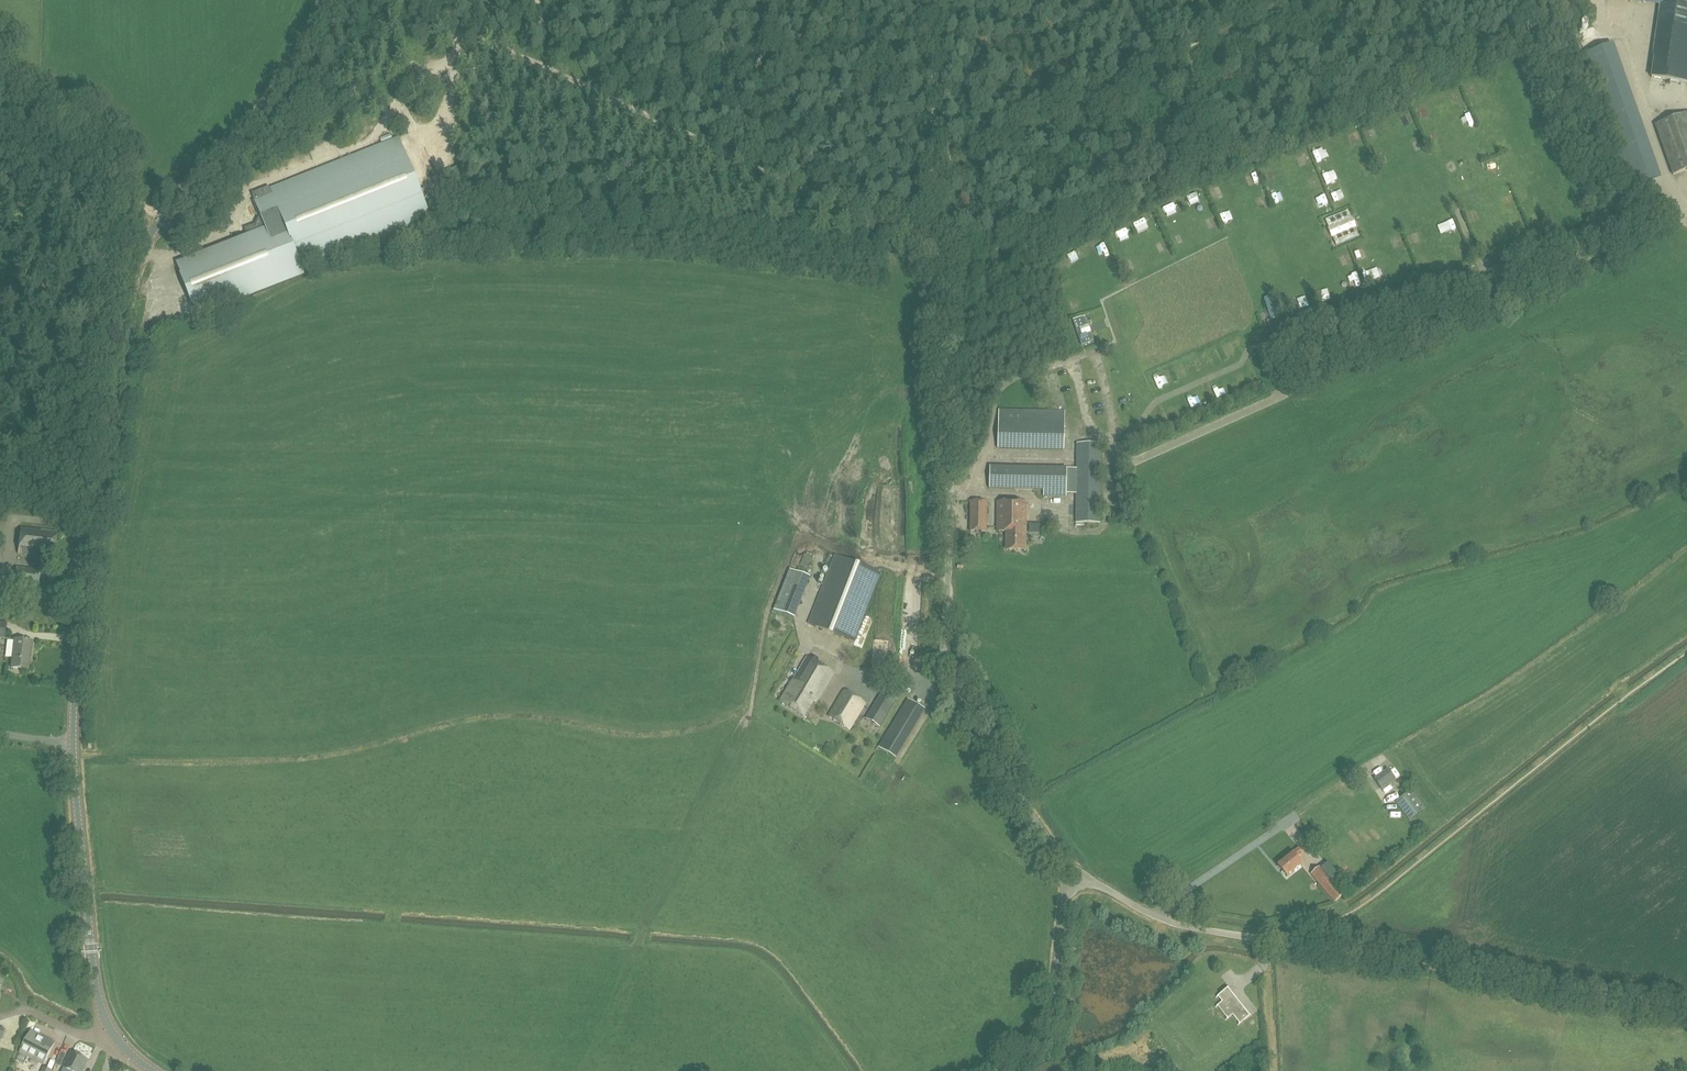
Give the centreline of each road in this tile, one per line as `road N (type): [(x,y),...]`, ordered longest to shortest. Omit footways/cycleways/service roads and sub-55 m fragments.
road 1 (tertiary): [(154,1070),(112,1034),(99,1004),(74,770),(77,631),(116,354),(129,285),(152,231),(275,98),(327,0)]
road 2 (track): [(933,247),(548,71),(447,13)]
road 3 (track): [(1686,1004),(1270,940)]
road 4 (track): [(933,194),(960,172),(1173,65),(1212,63),(1246,25),(1291,0)]
road 5 (unclassified): [(1065,862),(1021,802),(952,675),(949,493)]
road 6 (track): [(0,61),(116,159),(130,190),(137,258)]
road 7 (track): [(933,247),(933,0)]
road 8 (track): [(949,493),(933,247)]
road 9 (unclassified): [(993,1070),(1023,1049),(1045,1015),(1063,900)]
road 10 (unclassified): [(1270,940),(1188,928),(1091,880)]
road 11 (track): [(535,0),(447,13),(405,0)]

